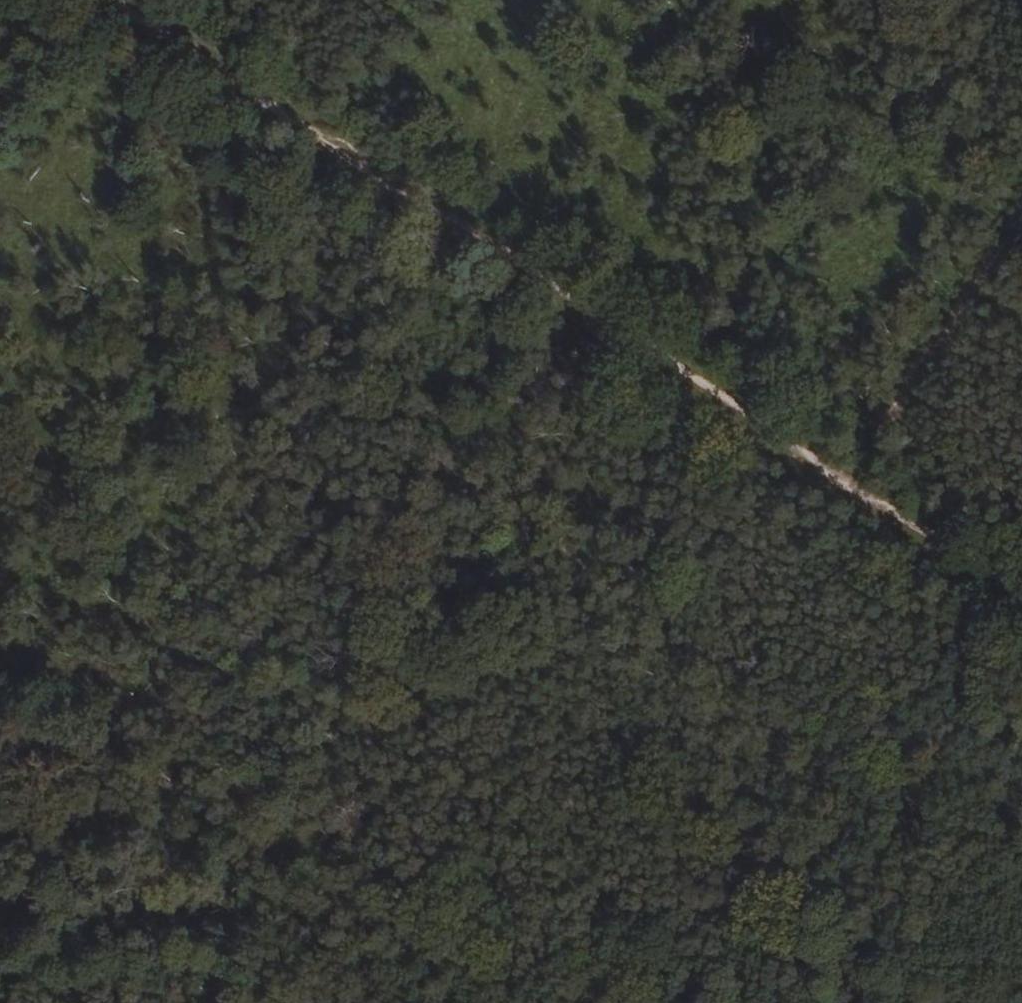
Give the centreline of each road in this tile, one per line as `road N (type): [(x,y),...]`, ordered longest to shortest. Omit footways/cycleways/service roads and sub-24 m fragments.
road 1 (track): [(1021,594),(116,0)]

